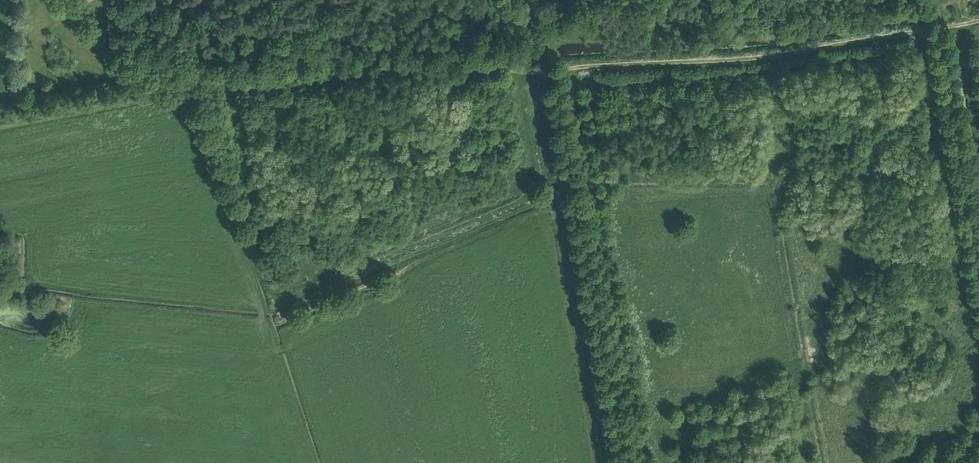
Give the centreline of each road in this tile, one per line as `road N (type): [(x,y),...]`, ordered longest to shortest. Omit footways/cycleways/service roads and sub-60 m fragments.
road 1 (track): [(625,462),(551,66)]

